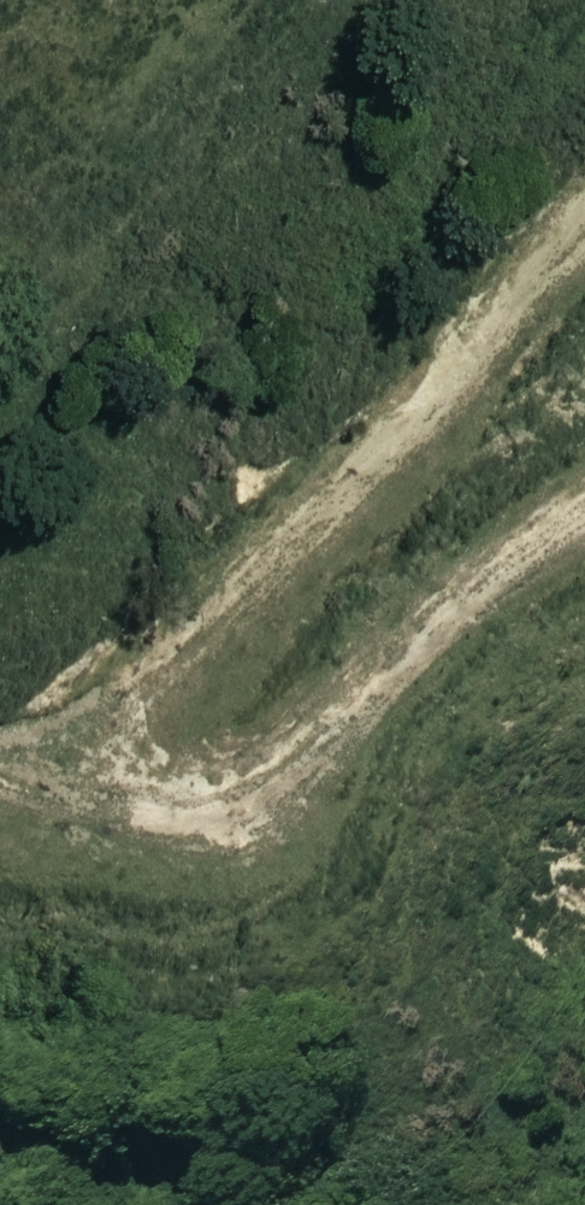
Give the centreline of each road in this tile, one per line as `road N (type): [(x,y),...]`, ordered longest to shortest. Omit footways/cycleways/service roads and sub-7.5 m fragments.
road 1 (track): [(25,785),(584,194)]
road 2 (track): [(584,504),(140,846),(0,772)]

